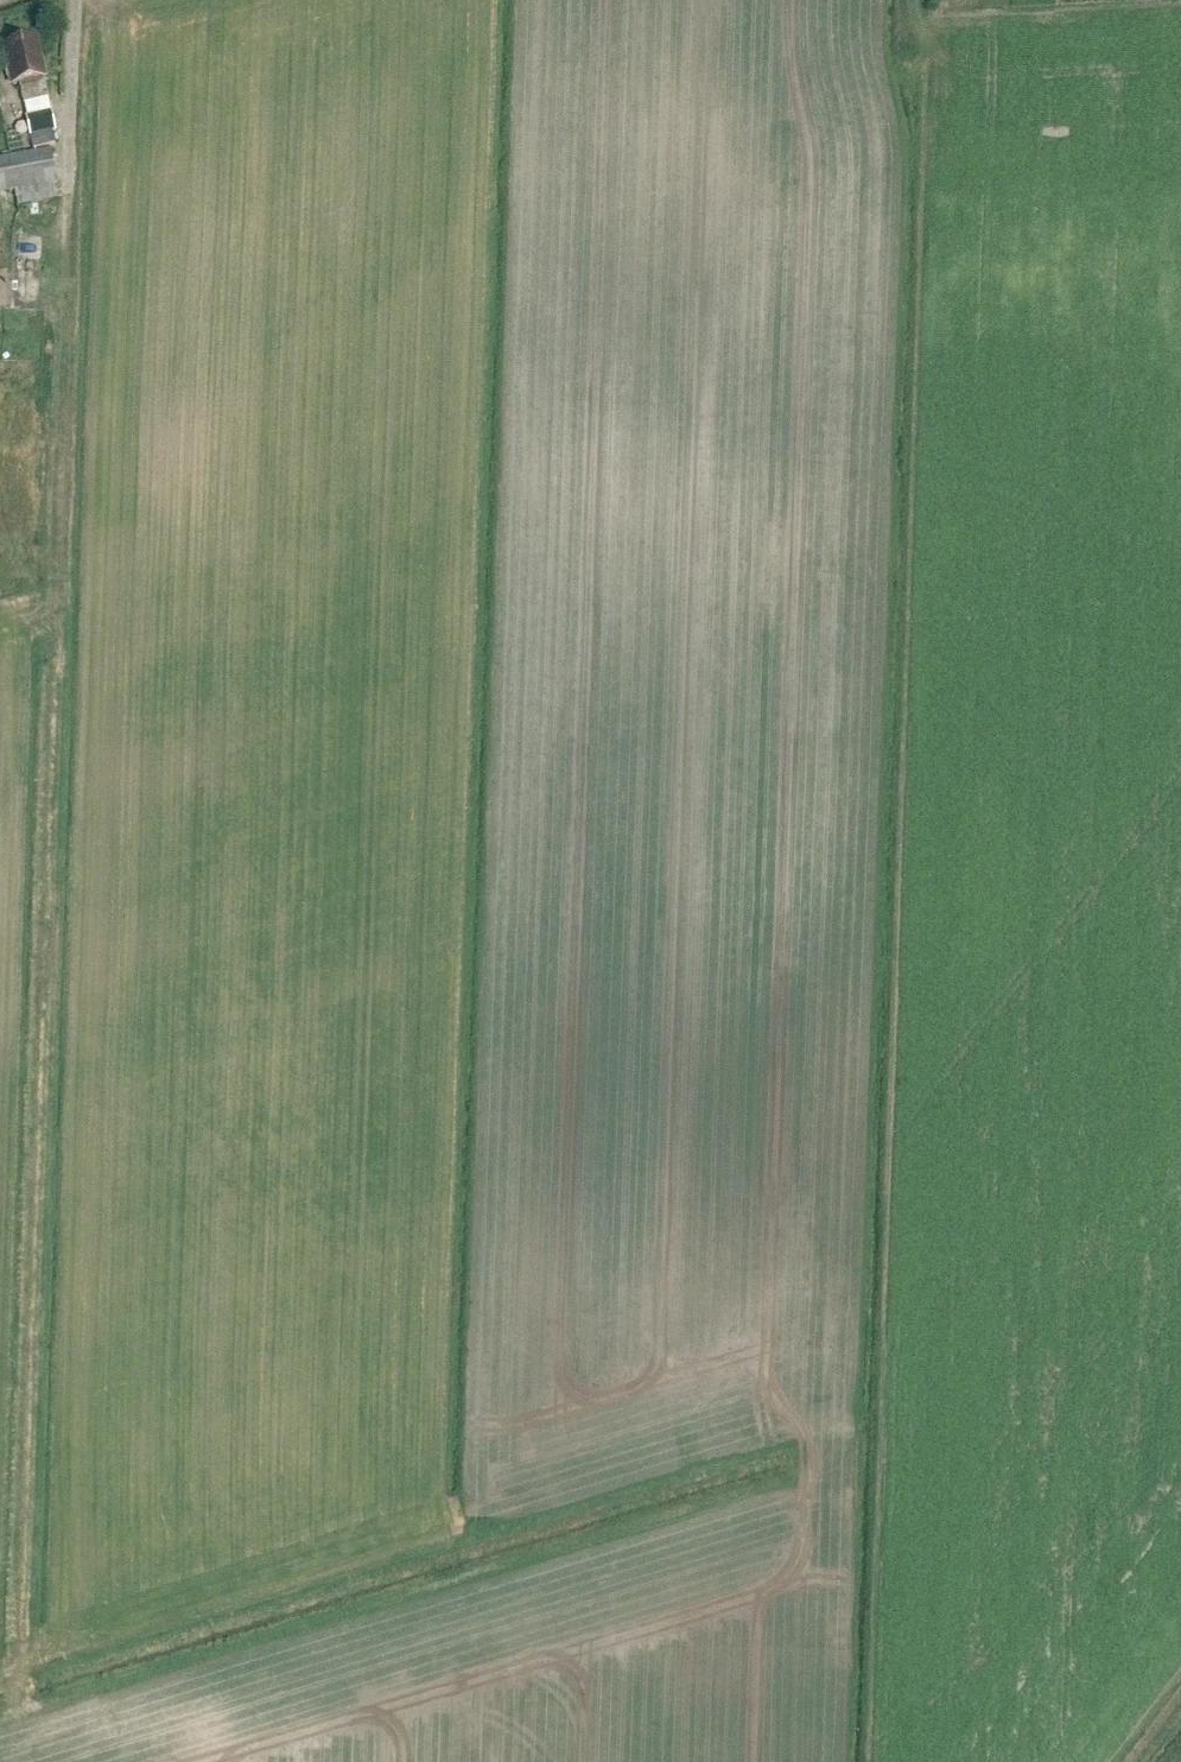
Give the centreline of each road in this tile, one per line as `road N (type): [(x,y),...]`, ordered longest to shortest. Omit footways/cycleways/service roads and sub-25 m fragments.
road 1 (track): [(80,0),(19,1651)]

